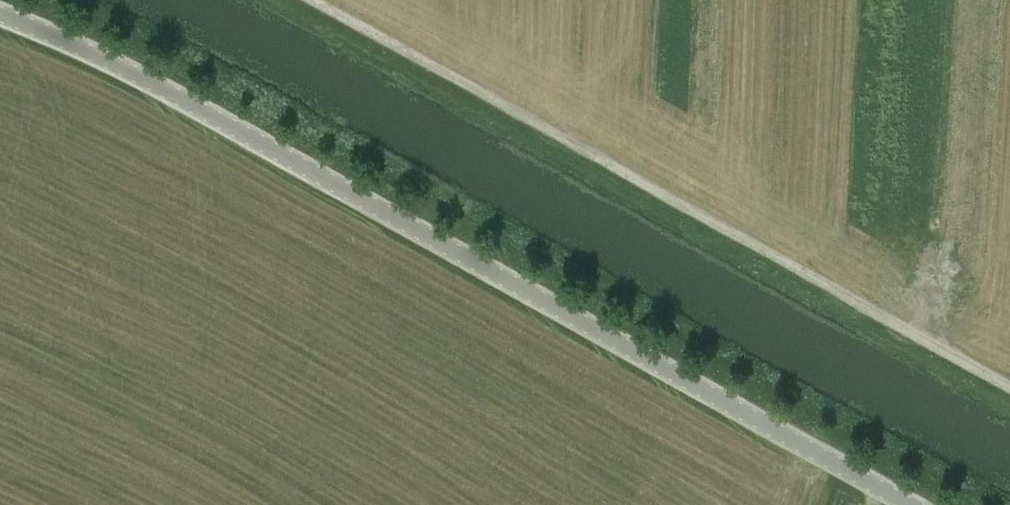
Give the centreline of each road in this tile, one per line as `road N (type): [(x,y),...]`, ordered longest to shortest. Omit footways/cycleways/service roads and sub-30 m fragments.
road 1 (tertiary): [(907,504),(210,110),(0,19)]
road 2 (track): [(1009,393),(305,0)]

